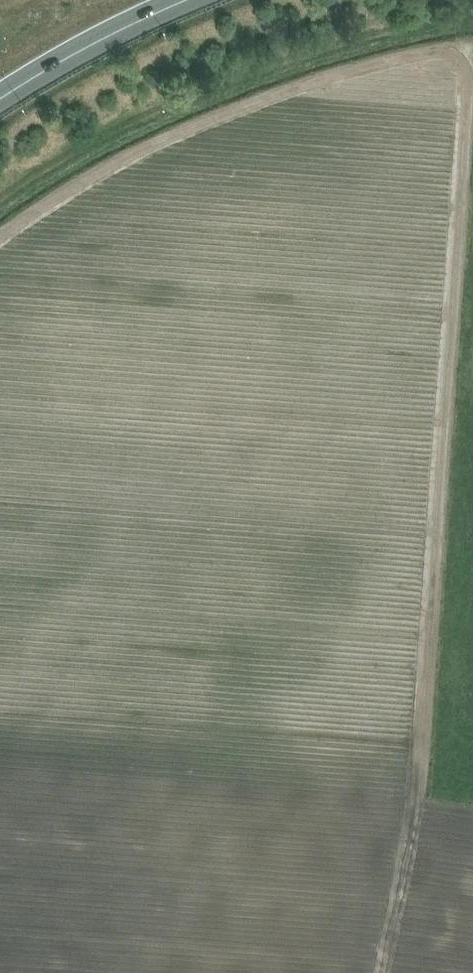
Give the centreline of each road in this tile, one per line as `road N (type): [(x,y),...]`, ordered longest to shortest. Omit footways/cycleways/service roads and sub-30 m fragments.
road 1 (motorway): [(0,91),(161,0)]

